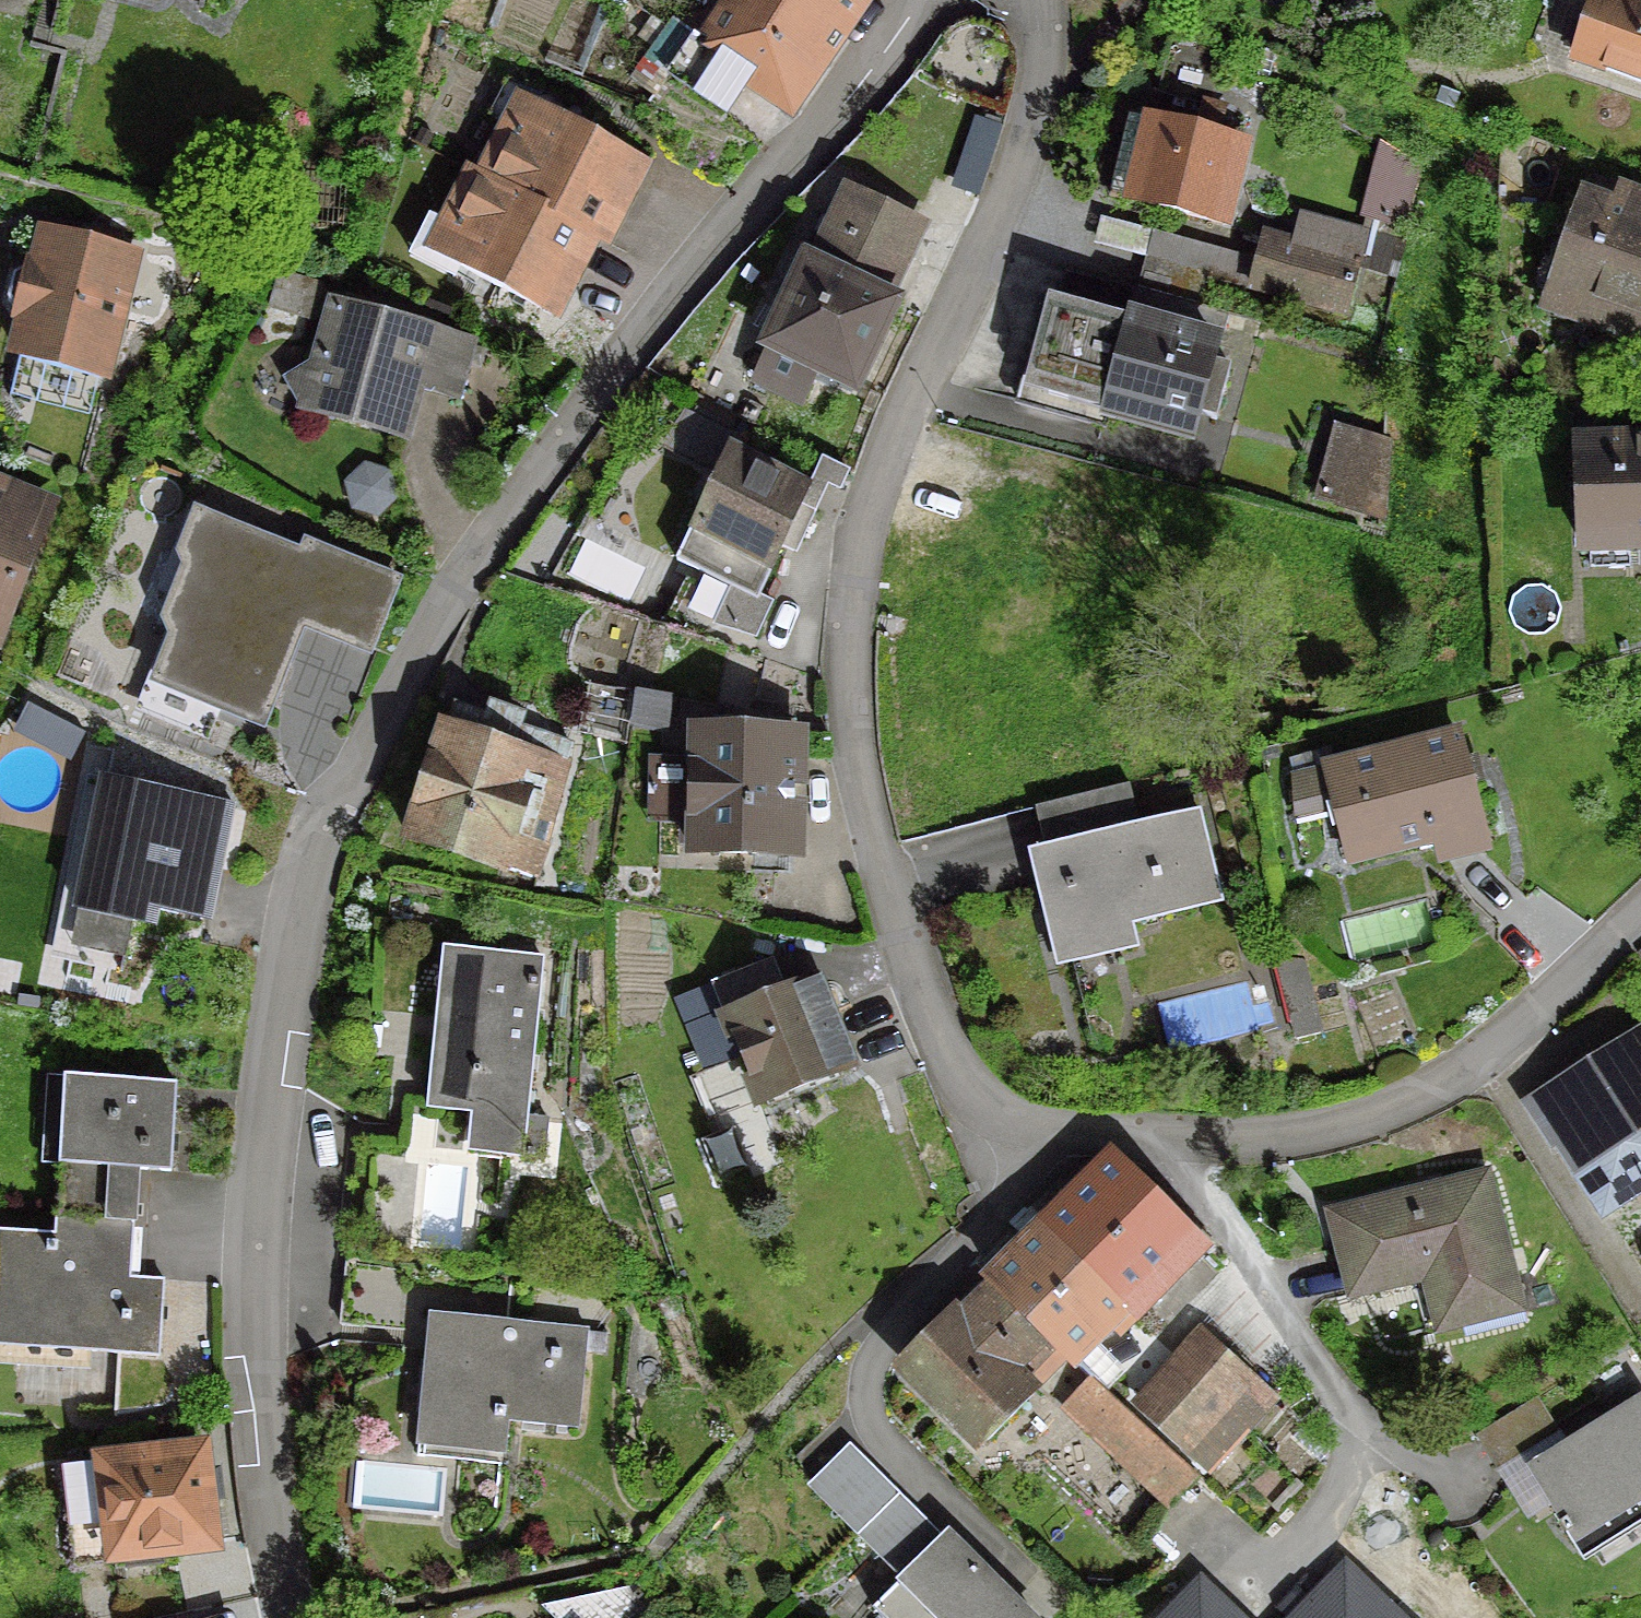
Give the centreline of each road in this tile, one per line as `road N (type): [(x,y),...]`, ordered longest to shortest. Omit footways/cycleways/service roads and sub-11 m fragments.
road 1 (residential): [(1640,919),(1525,1033),(1452,1088),(1355,1129),(1223,1152),(1082,1145),(996,1128),(970,1100),(939,1040),(891,898),(853,724),(859,557),(886,462),(1023,161),(1046,60),(1044,0)]
road 2 (residential): [(933,0),(885,67),(795,154),(536,464),(464,565),(343,770),(295,916),(275,1044),(256,1306),(255,1407),(298,1617)]

